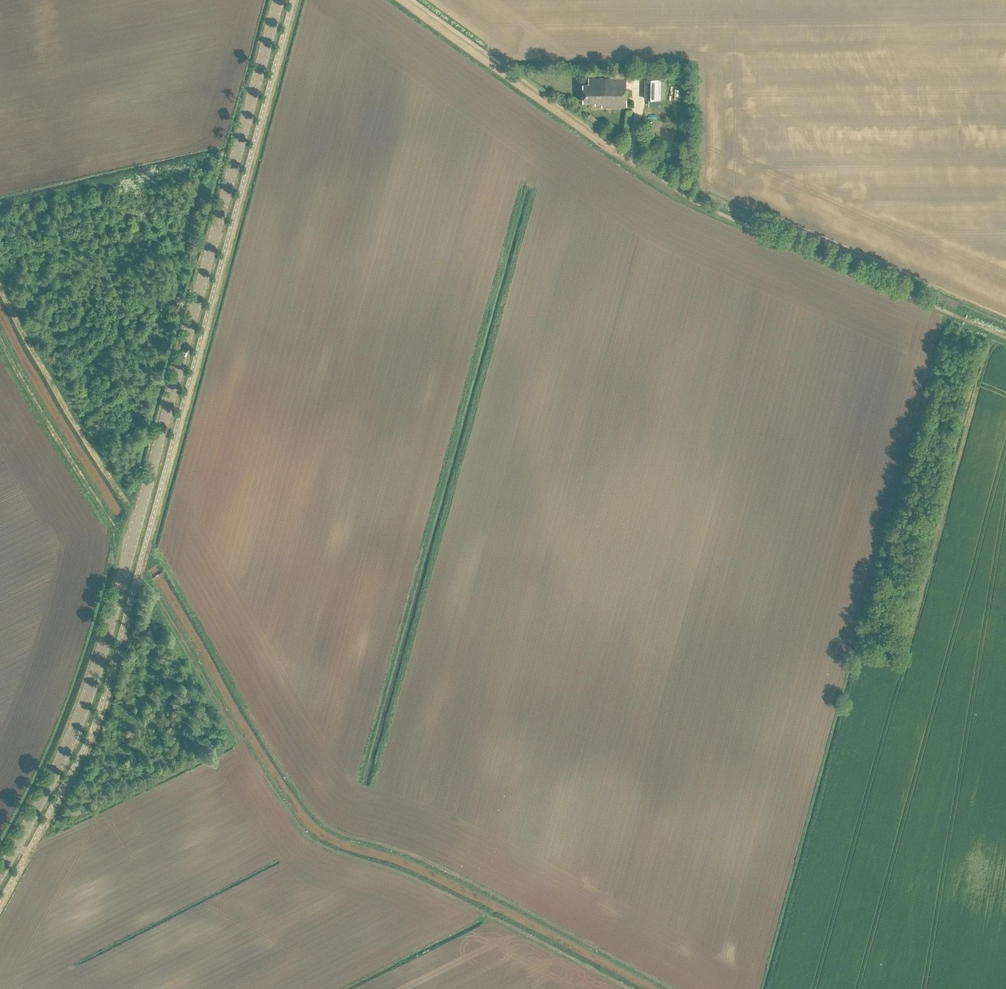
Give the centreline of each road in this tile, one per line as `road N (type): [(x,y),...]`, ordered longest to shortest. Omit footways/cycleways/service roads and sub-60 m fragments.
road 1 (secondary): [(0,883),(102,651),(279,0)]

